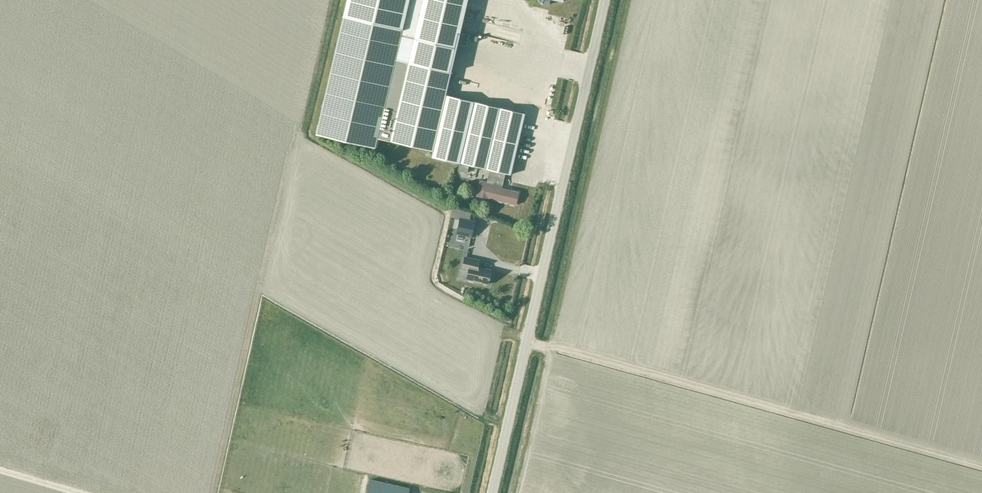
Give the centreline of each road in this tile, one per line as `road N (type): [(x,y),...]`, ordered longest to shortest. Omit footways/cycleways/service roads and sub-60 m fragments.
road 1 (tertiary): [(491,492),(605,0)]

